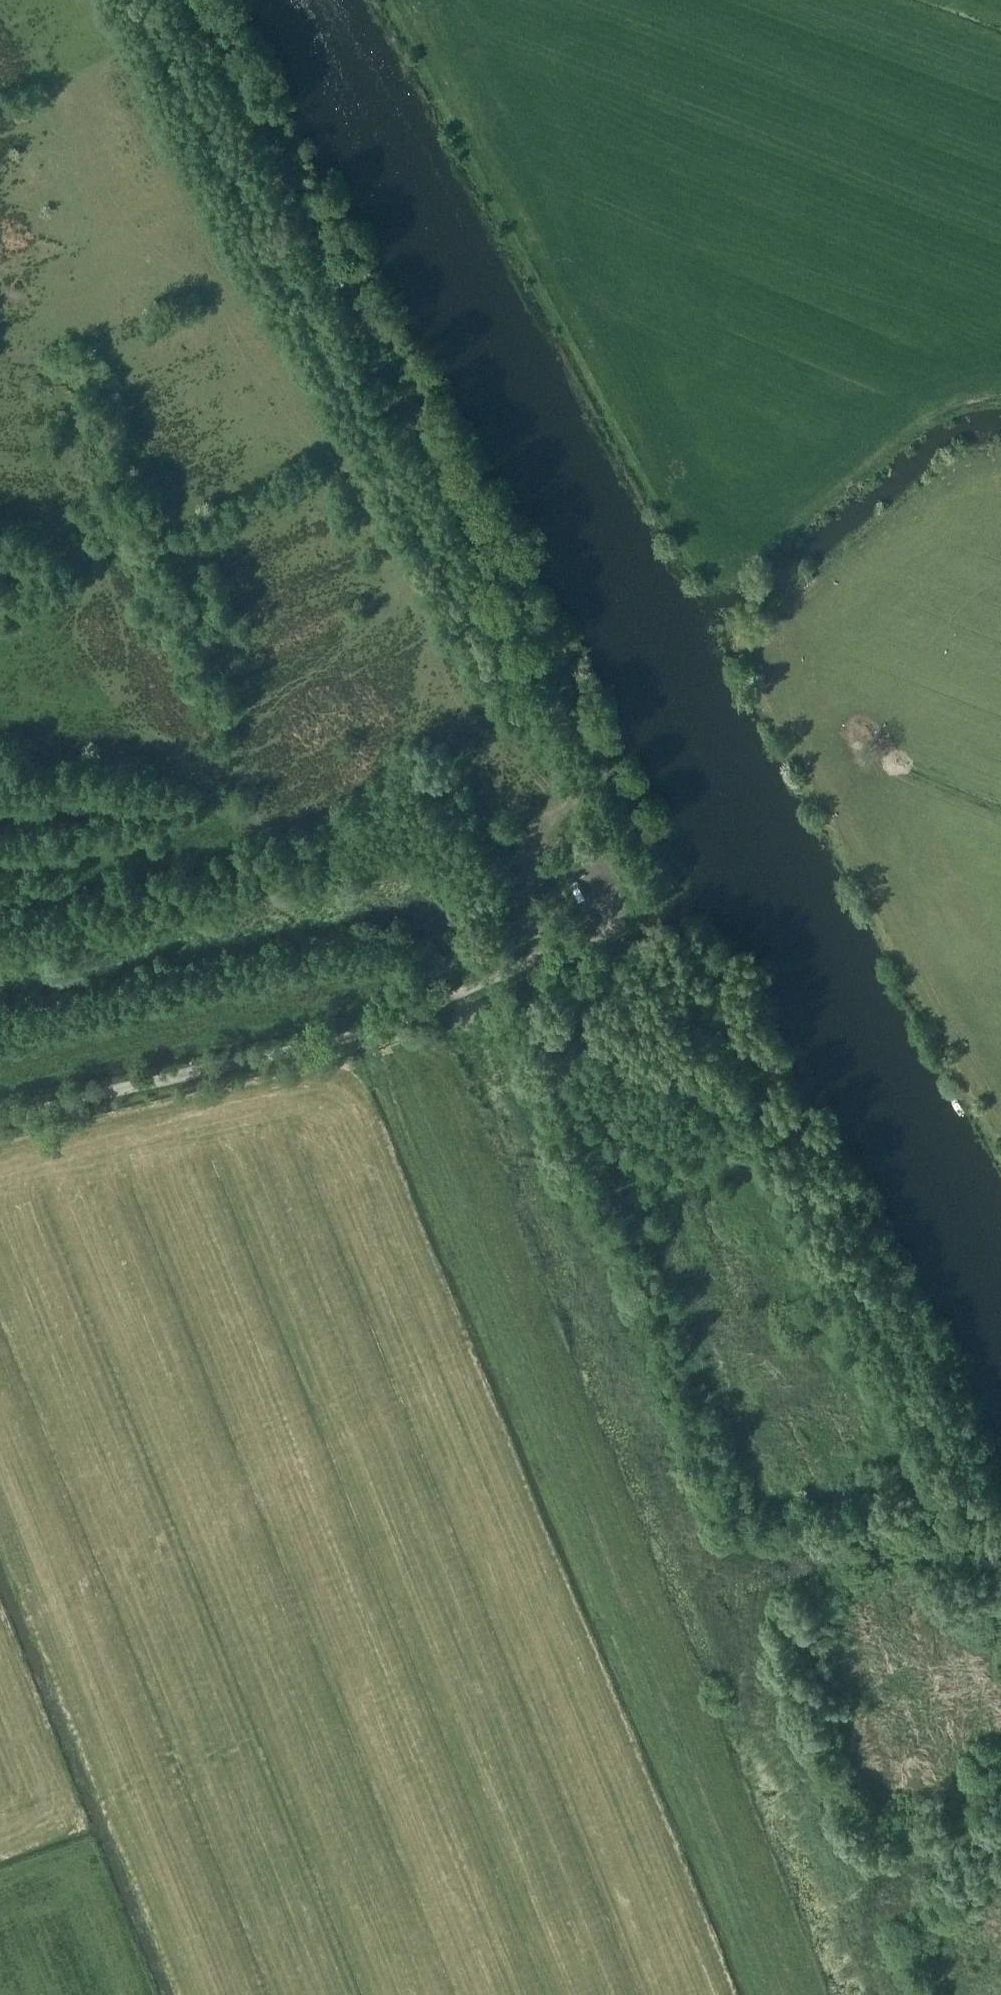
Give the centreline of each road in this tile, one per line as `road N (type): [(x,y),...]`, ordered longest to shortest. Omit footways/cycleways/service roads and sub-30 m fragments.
road 1 (track): [(0,1120),(362,1033),(595,935),(603,920),(585,866)]

